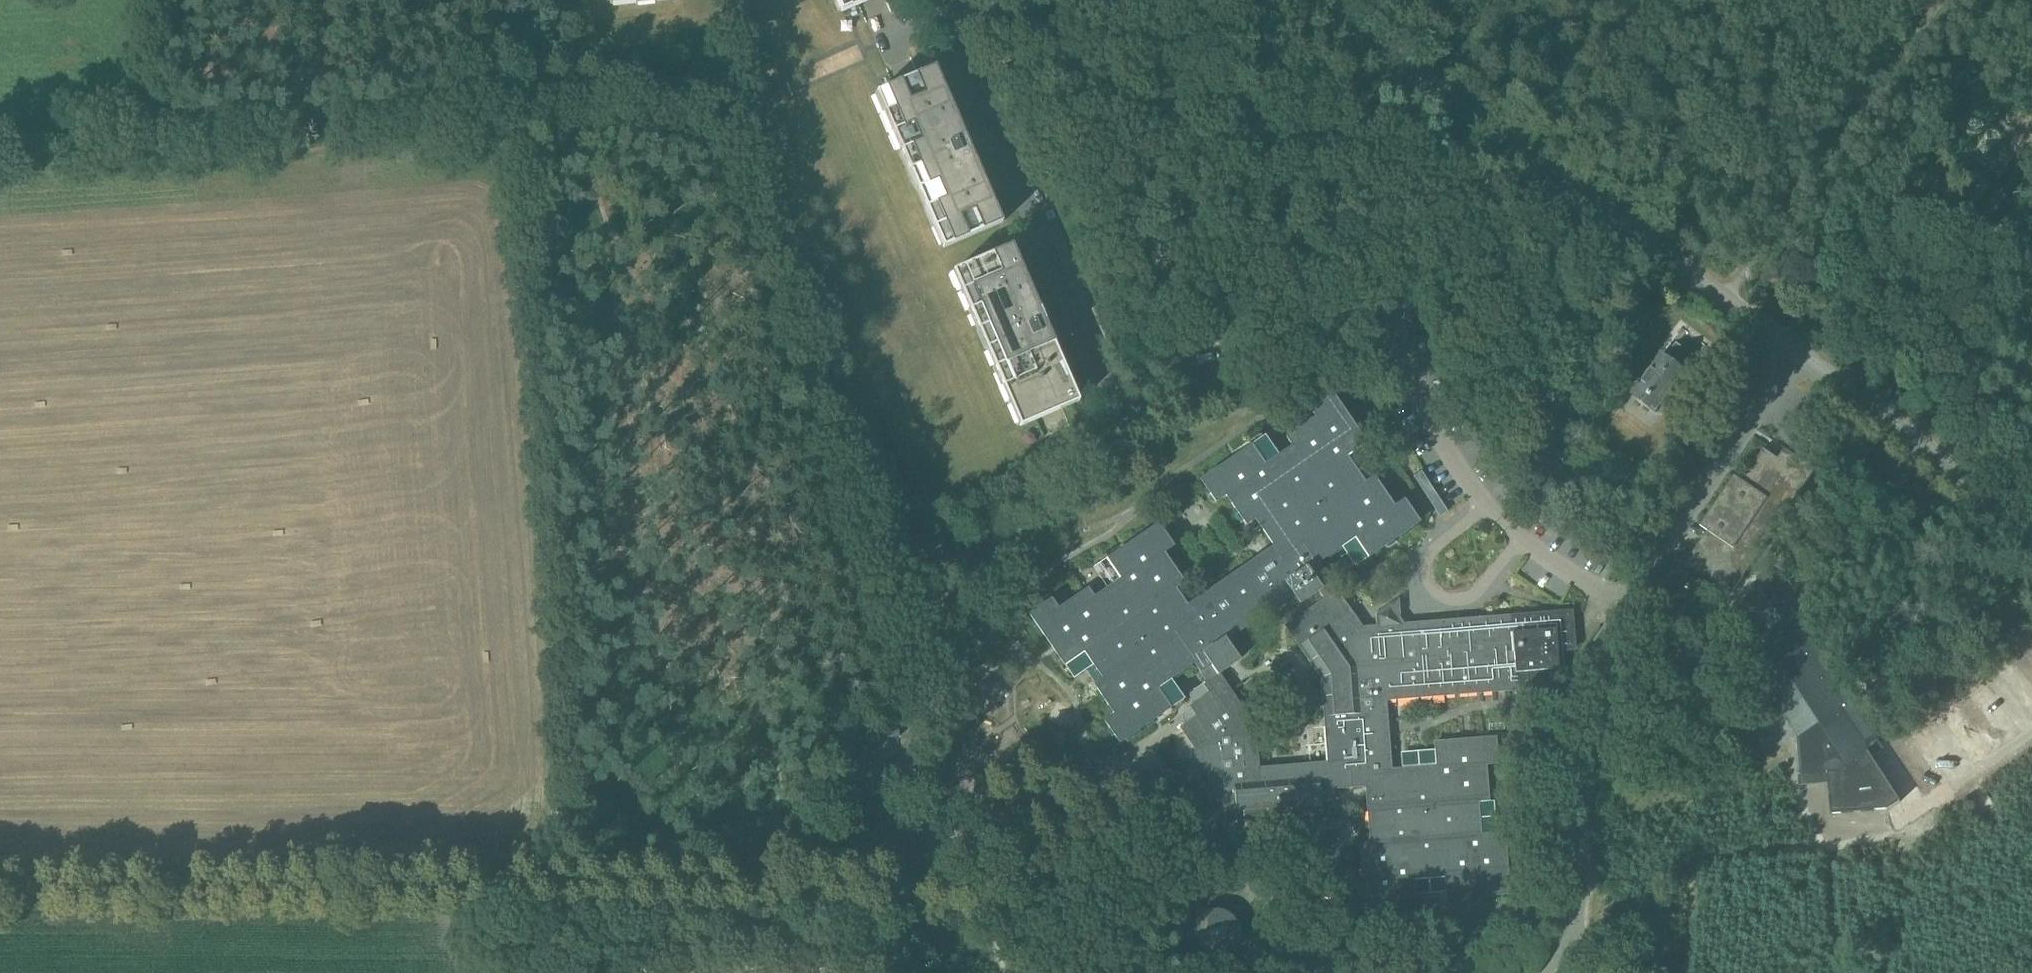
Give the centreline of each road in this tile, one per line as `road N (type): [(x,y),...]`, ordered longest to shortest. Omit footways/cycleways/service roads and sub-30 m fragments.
road 1 (track): [(769,888),(0,892)]
road 2 (unclassified): [(1576,929),(1574,695),(1619,608),(1808,361)]
road 3 (unclassified): [(1808,361),(1323,0)]
road 4 (unclassified): [(1320,972),(1192,791),(1152,774),(1109,788),(972,881),(872,886)]
road 5 (unclassified): [(2031,530),(1808,361)]

